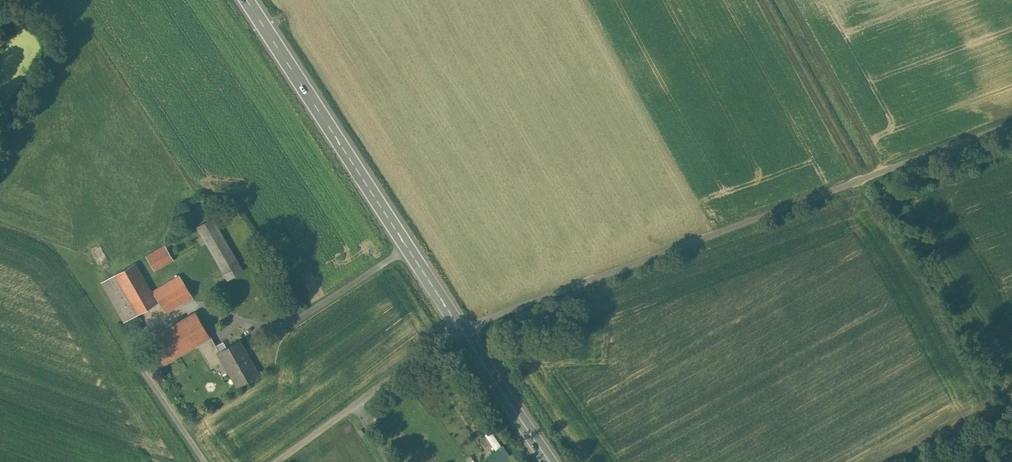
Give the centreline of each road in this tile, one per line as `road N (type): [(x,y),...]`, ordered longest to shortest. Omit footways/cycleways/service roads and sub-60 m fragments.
road 1 (unclassified): [(1011,124),(461,330)]
road 2 (secondary): [(247,0),(461,330)]
road 3 (unclassified): [(461,330),(277,461)]
road 4 (secondary): [(461,330),(550,461)]

